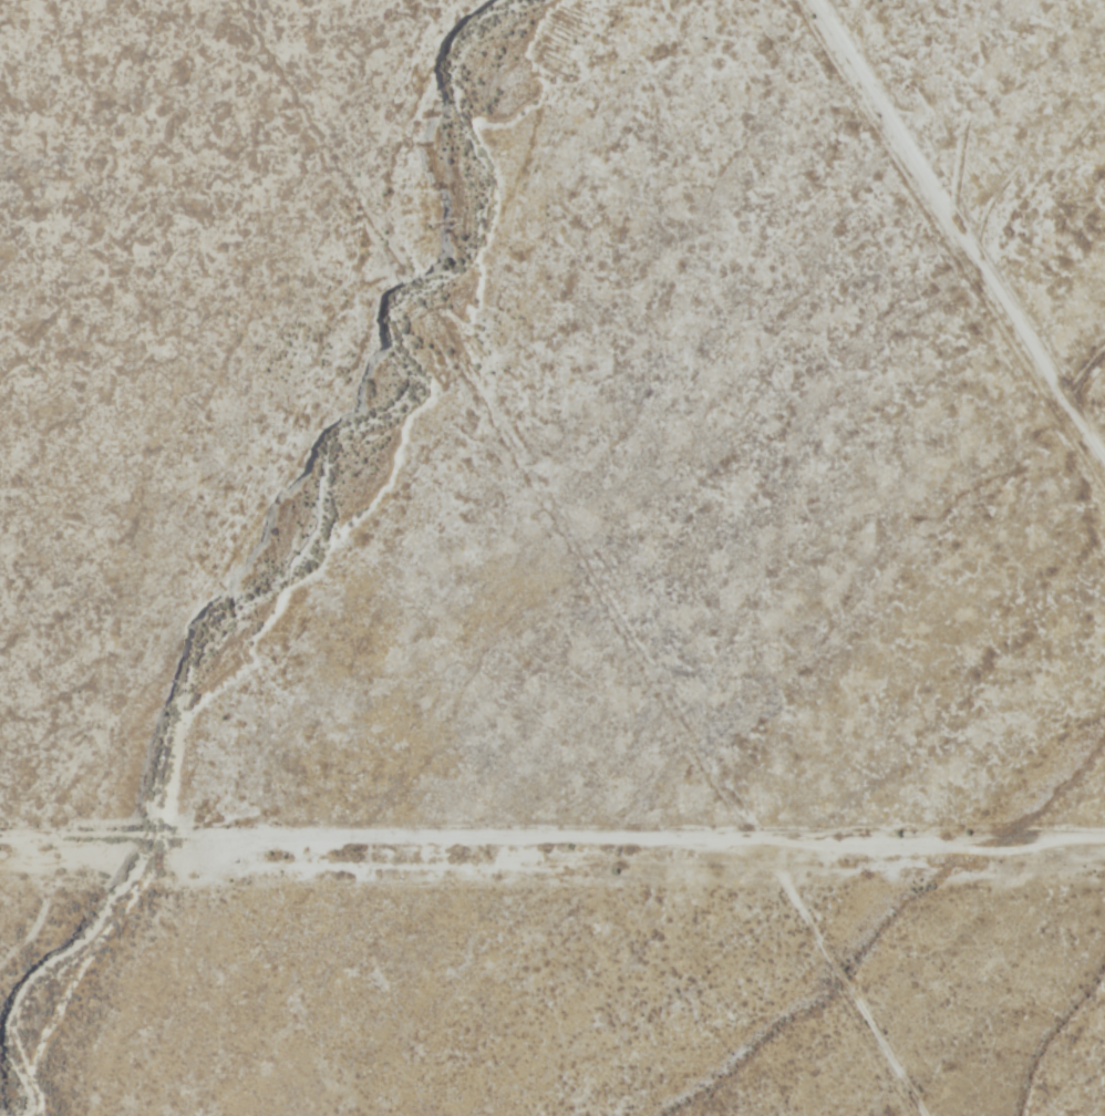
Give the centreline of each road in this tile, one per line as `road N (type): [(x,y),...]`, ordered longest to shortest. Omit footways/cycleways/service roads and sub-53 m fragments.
road 1 (track): [(1104,507),(777,0)]

